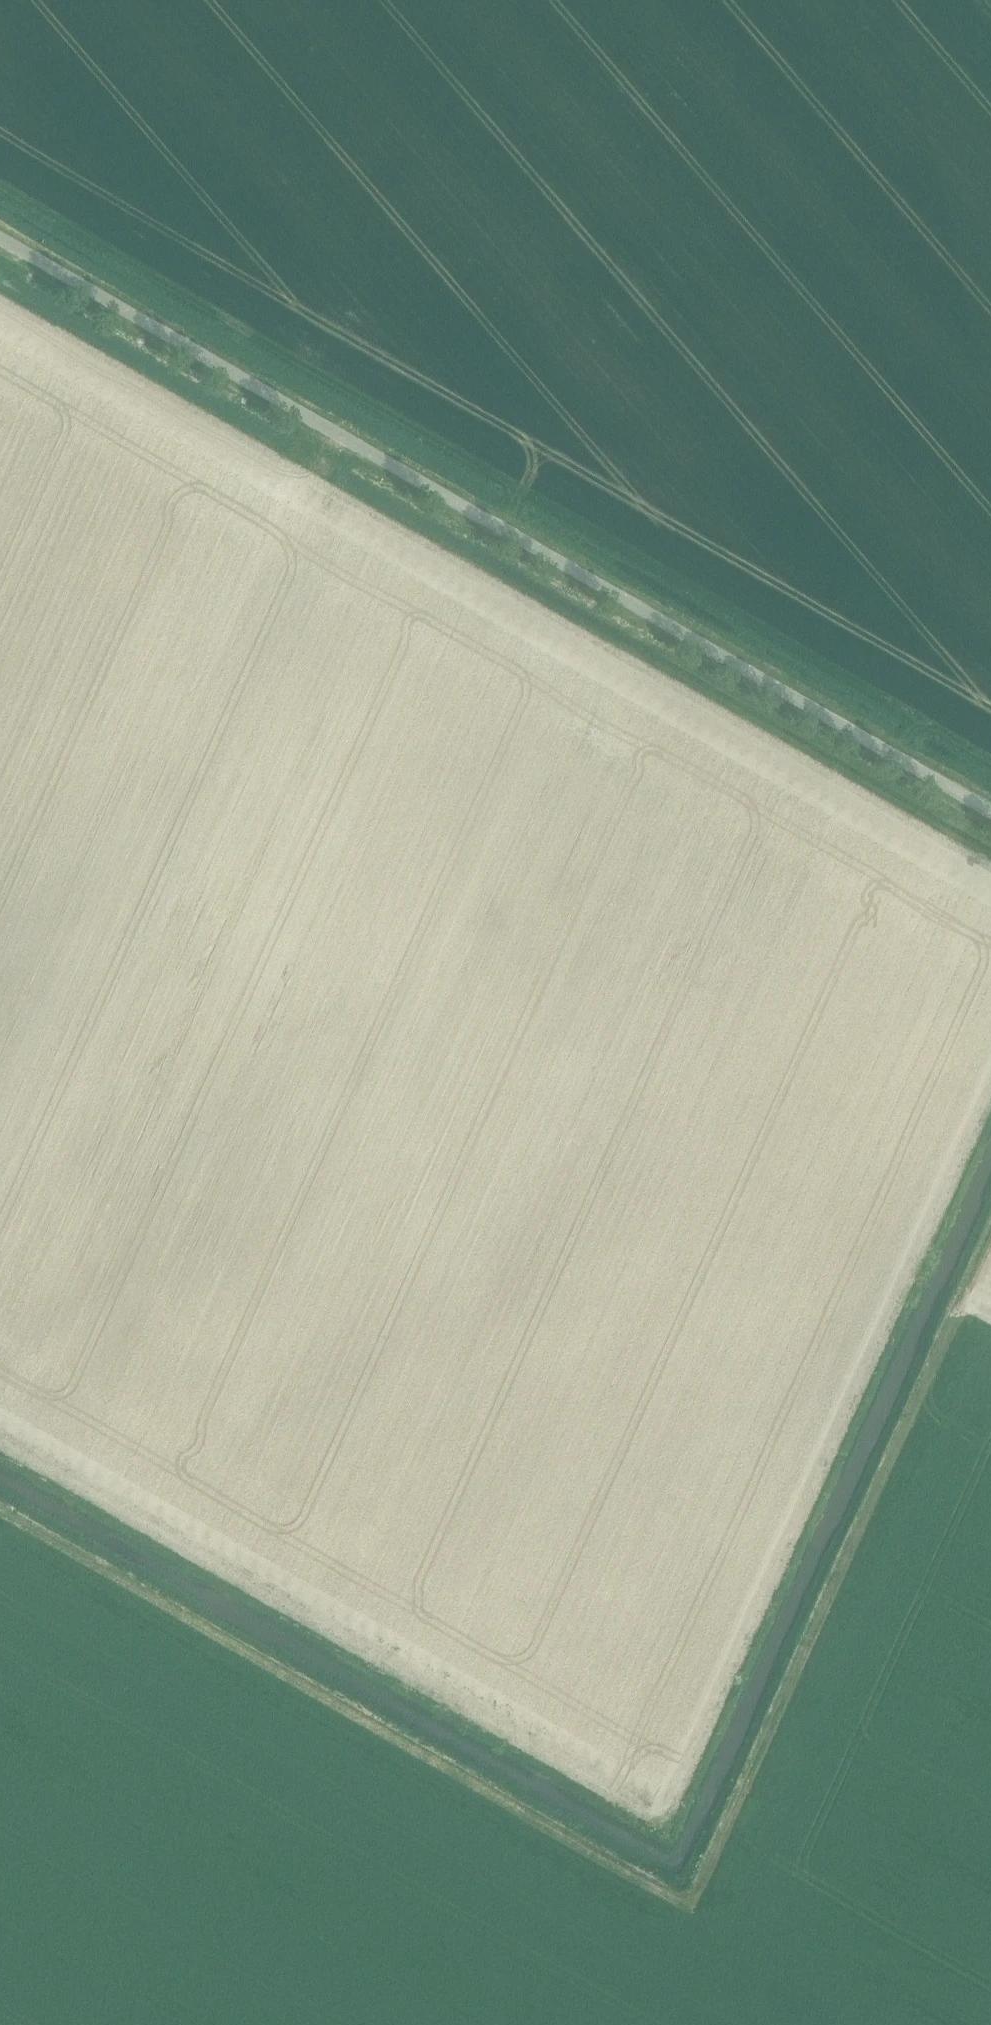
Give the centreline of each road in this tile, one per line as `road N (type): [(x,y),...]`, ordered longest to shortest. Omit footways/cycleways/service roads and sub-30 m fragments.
road 1 (unclassified): [(990,809),(0,239)]

